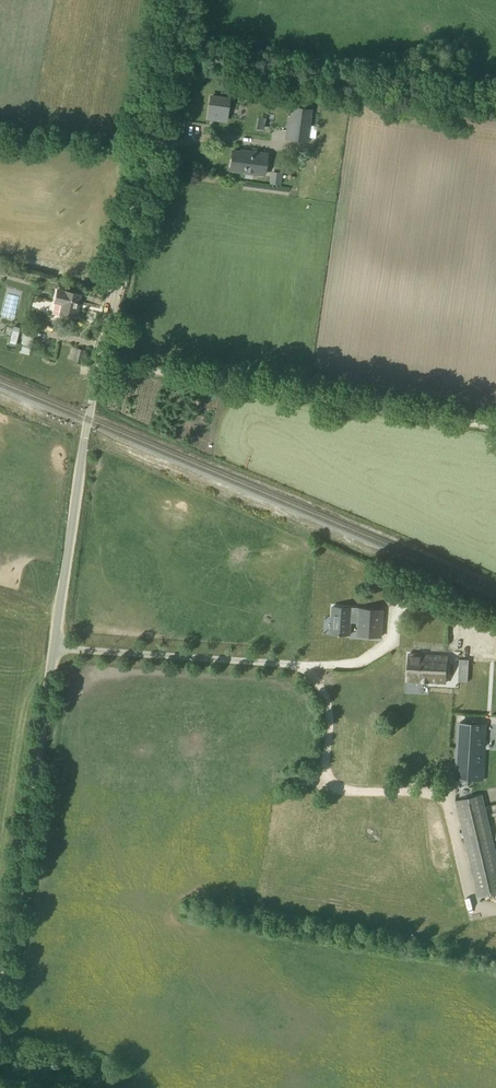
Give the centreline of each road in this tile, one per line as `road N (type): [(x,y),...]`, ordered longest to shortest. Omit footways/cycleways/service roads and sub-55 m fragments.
road 1 (unclassified): [(0,1002),(88,420),(173,0)]
road 2 (track): [(495,422),(102,360)]

